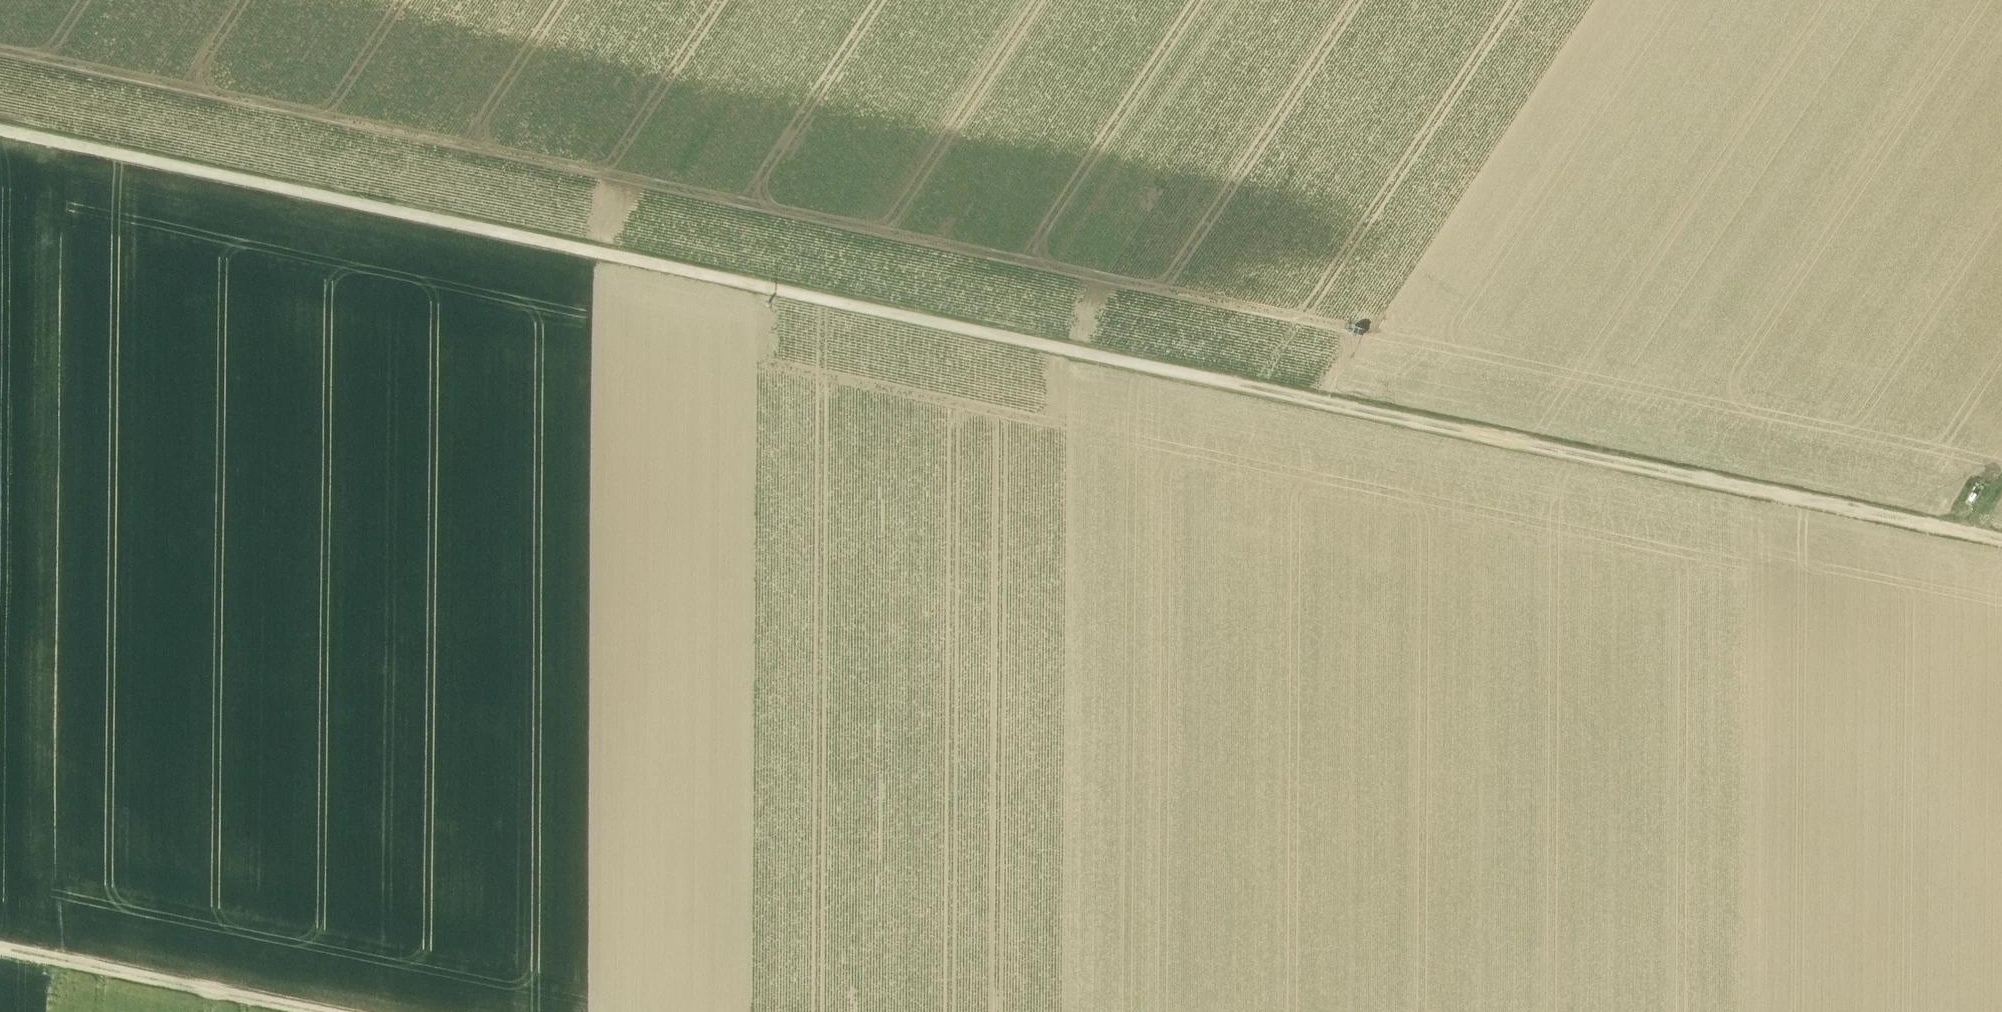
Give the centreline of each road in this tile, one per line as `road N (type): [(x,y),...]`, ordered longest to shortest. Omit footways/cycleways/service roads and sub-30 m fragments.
road 1 (track): [(2001,539),(0,130)]
road 2 (track): [(0,943),(341,1011)]

